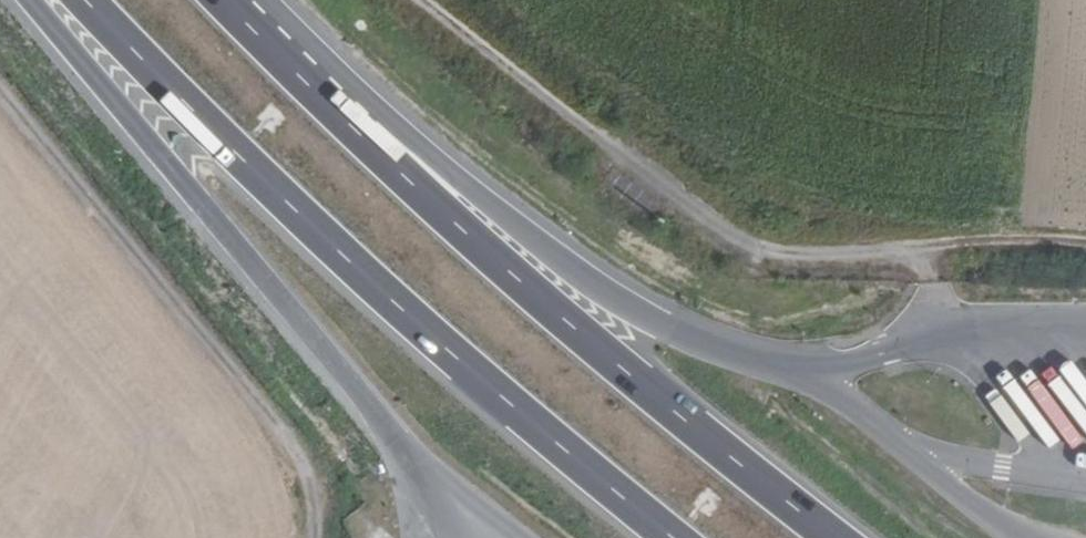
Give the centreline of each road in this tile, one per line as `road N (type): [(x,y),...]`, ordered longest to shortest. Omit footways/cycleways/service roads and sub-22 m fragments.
road 1 (motorway): [(81,0),(308,233),(509,413),(667,537)]
road 2 (motorway): [(31,0),(301,321),(428,491)]
road 3 (motorway): [(827,537),(585,339),(365,131)]
road 4 (track): [(313,473),(0,84)]
road 5 (motorway): [(790,361),(644,304),(442,149),(365,131)]
road 6 (track): [(401,0),(737,248)]
road 7 (motorway): [(365,131),(237,0)]

